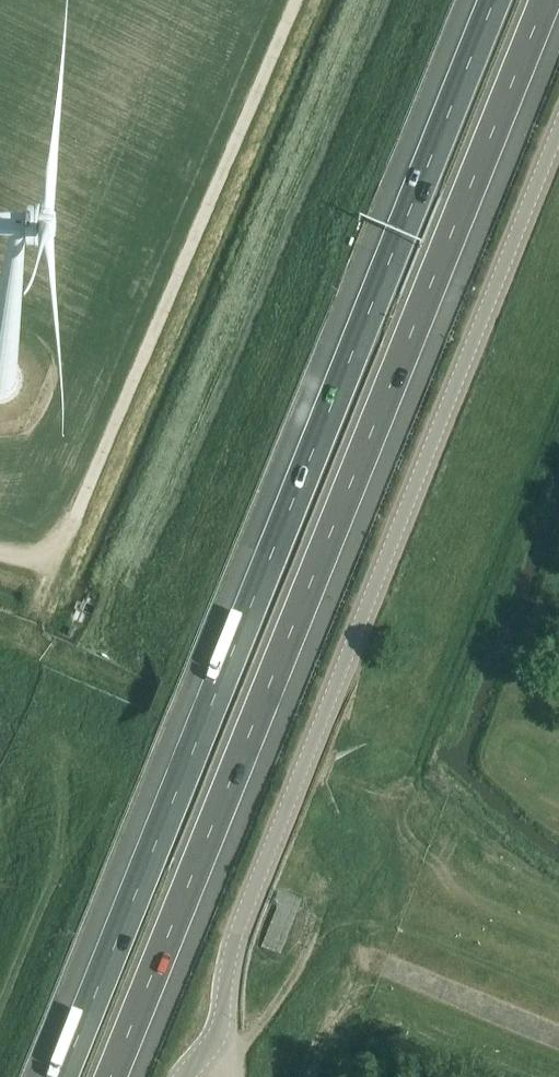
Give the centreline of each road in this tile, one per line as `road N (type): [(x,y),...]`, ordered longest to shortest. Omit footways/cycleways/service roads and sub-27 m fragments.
road 1 (motorway): [(111,1076),(546,0)]
road 2 (motorway): [(496,0),(63,1076)]
road 3 (tertiary): [(185,1076),(218,1036),(241,923),(558,130)]
road 4 (track): [(0,633),(395,800)]
road 5 (track): [(0,1005),(63,846),(57,754)]
road 6 (track): [(395,800),(444,811),(479,847),(558,892)]

